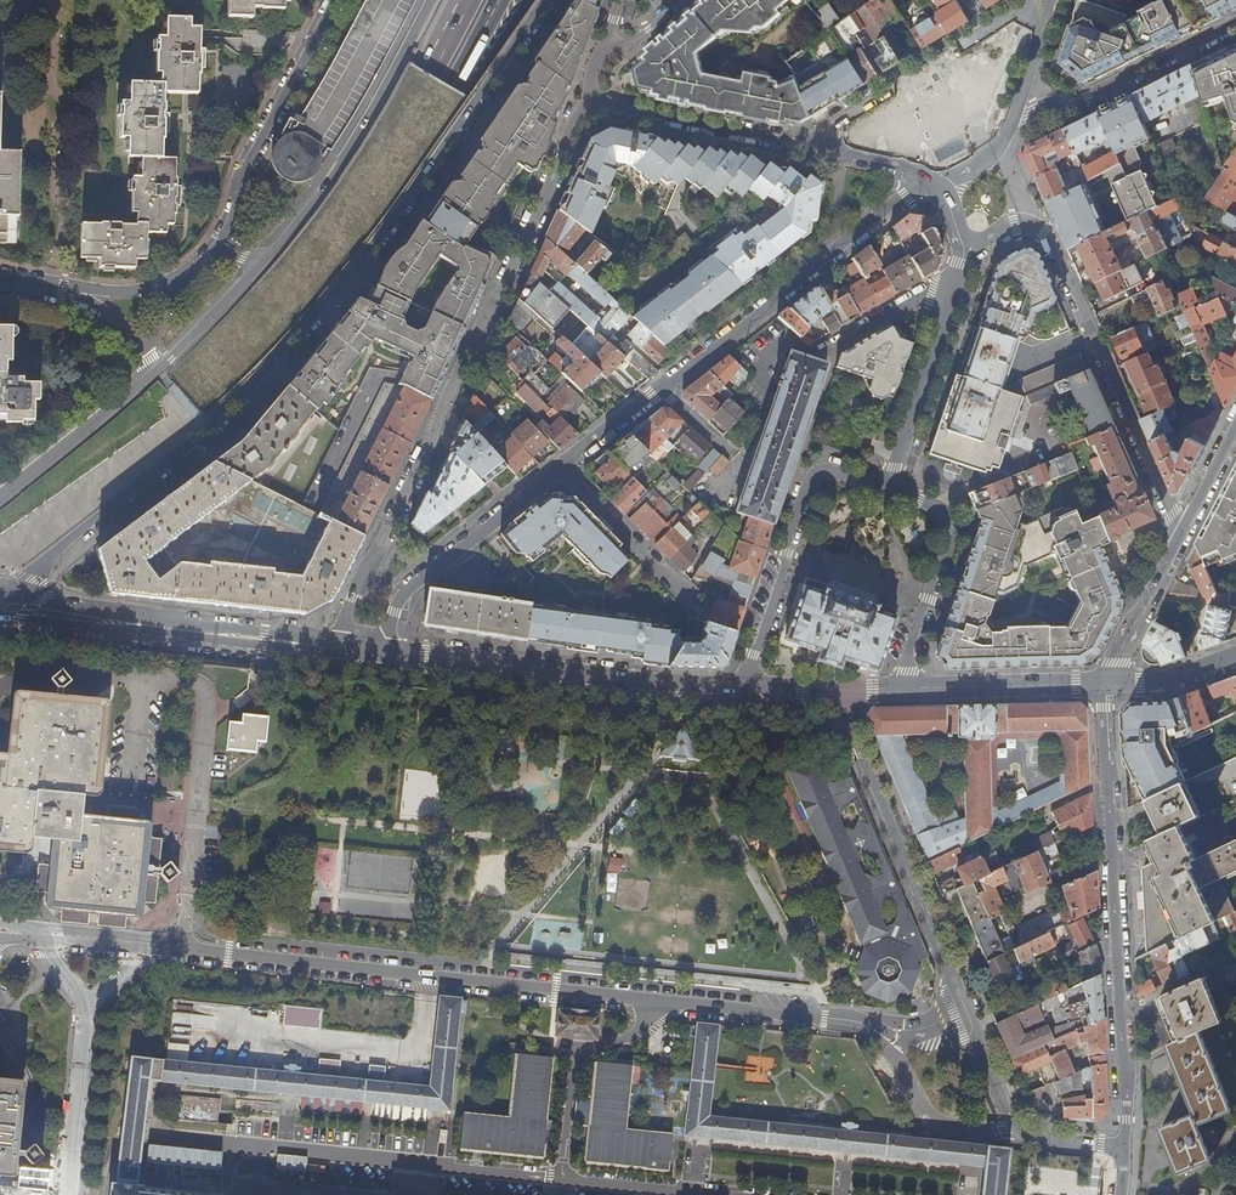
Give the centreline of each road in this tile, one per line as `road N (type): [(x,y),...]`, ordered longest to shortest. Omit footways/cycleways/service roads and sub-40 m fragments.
road 1 (secondary): [(8,591),(214,429),(362,263),(544,0)]
road 2 (motorway): [(466,0),(313,243),(240,326),(153,405),(0,528)]
road 3 (residential): [(587,102),(333,648)]
road 4 (residential): [(841,688),(1013,1133),(1124,1150)]
road 5 (residential): [(1124,1150),(1128,1072),(1103,684)]
road 6 (residential): [(966,246),(1024,223),(1045,232),(1180,533)]
road 7 (motorway): [(286,319),(467,95),(531,0)]
road 8 (motorway): [(286,319),(453,87),(500,0)]
road 9 (motorway): [(0,564),(172,428),(286,319)]
road 10 (secondary): [(741,688),(386,653)]
road 11 (residential): [(934,184),(906,197),(661,390)]
road 12 (secondary): [(432,0),(337,173),(263,263)]
road 13 (residential): [(889,484),(826,468),(810,479),(741,688)]
road 14 (residential): [(802,149),(1044,0)]
road 15 (residential): [(335,0),(245,168),(217,248)]
road 16 (residential): [(562,468),(405,590),(386,653)]
road 17 (residential): [(1235,25),(1071,104),(1022,116),(1005,132)]
road 18 (residential): [(898,688),(952,526),(947,512),(889,484)]
road 19 (residential): [(802,149),(587,102)]
road 20 (secondary): [(1103,684),(898,688)]
road 21 (secondary): [(158,369),(0,498)]
road 22 (residential): [(951,293),(889,484)]
road 23 (unclassified): [(562,468),(687,597)]
road 24 (secondary): [(333,648),(159,627)]
road 25 (secondary): [(1180,533),(1103,684)]
road 26 (secondary): [(0,615),(159,627)]
road 27 (secondary): [(159,627),(8,591)]
road 28 (secondary): [(263,263),(158,369)]
road 29 (residential): [(951,293),(931,291),(824,347)]
road 30 (residential): [(1052,0),(1005,132)]
road 31 (residential): [(934,184),(802,149)]
road 32 (secondary): [(1235,656),(1140,684),(1103,684)]
road 33 (residential): [(661,390),(562,468)]
road 34 (secondary): [(1235,427),(1180,533)]

